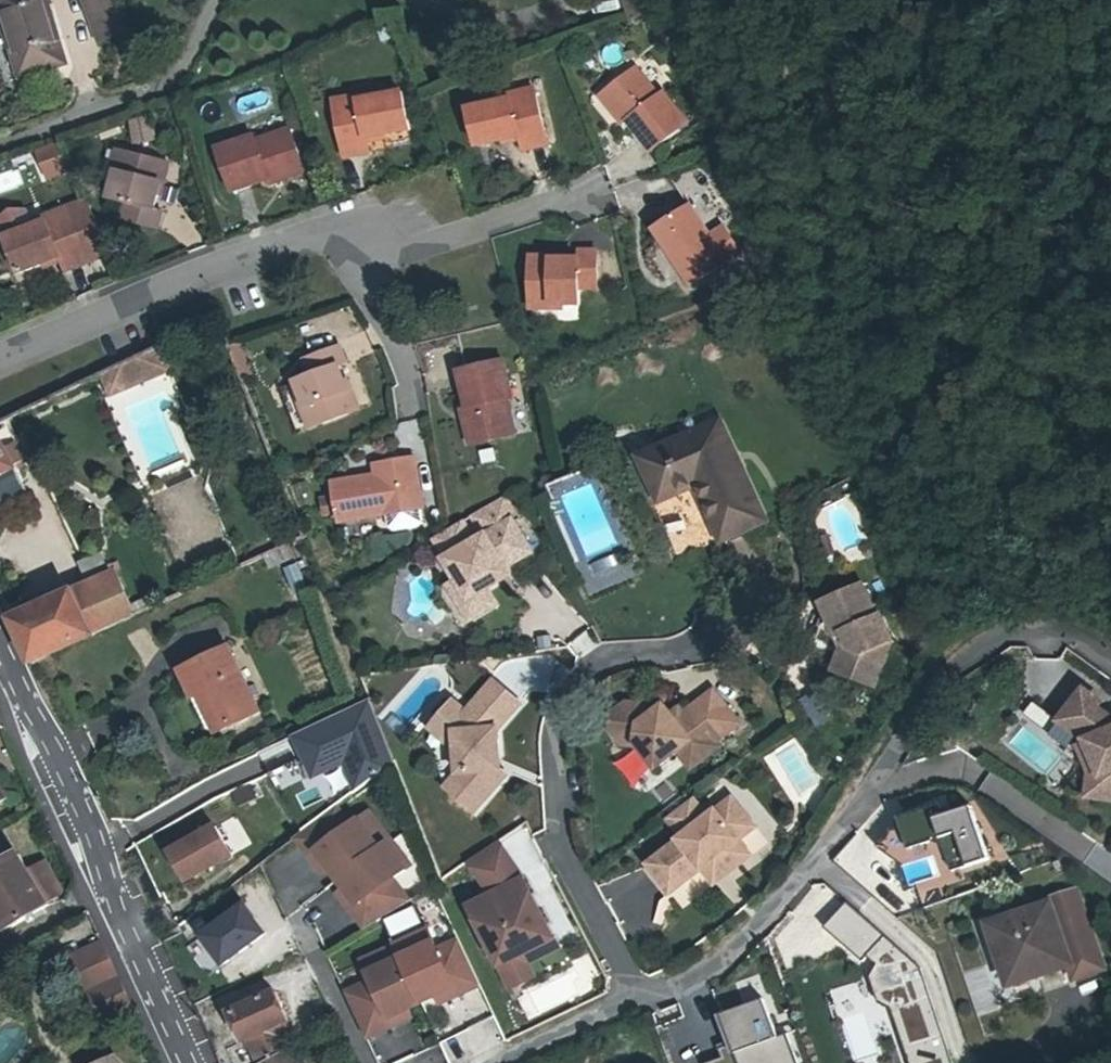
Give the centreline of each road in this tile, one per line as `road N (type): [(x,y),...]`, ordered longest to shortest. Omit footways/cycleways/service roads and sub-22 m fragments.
road 1 (track): [(984,0),(1035,175),(1042,274),(1070,365),(1056,388),(1029,377),(991,338),(753,0)]
road 2 (residential): [(0,358),(356,223),(416,247),(590,192)]
road 3 (residential): [(632,1000),(716,960),(798,875),(939,682),(1033,626)]
road 4 (residential): [(632,1000),(555,836),(566,722),(609,667),(726,643)]
road 5 (residential): [(177,1062),(0,625)]
road 6 (residential): [(498,1062),(632,1000)]

